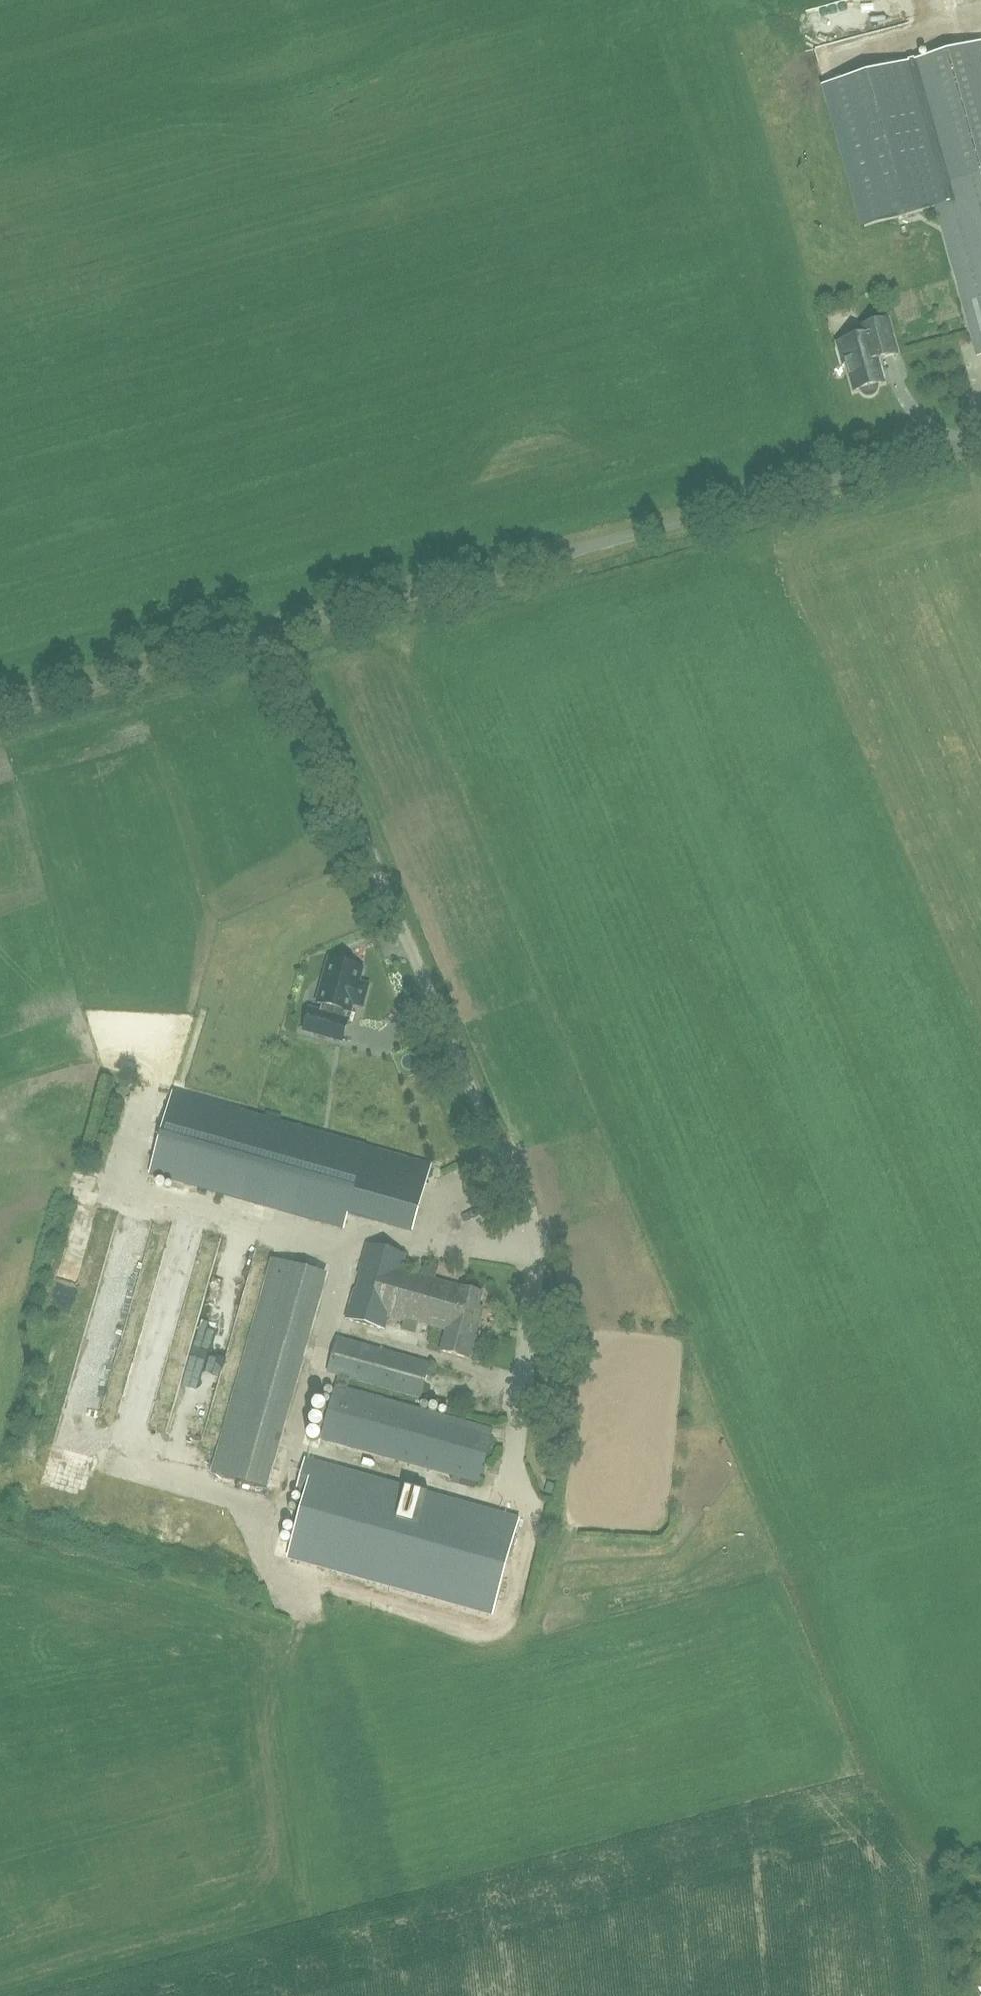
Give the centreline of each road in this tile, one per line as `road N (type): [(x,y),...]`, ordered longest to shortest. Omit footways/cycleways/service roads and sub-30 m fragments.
road 1 (unclassified): [(0,707),(980,439)]

